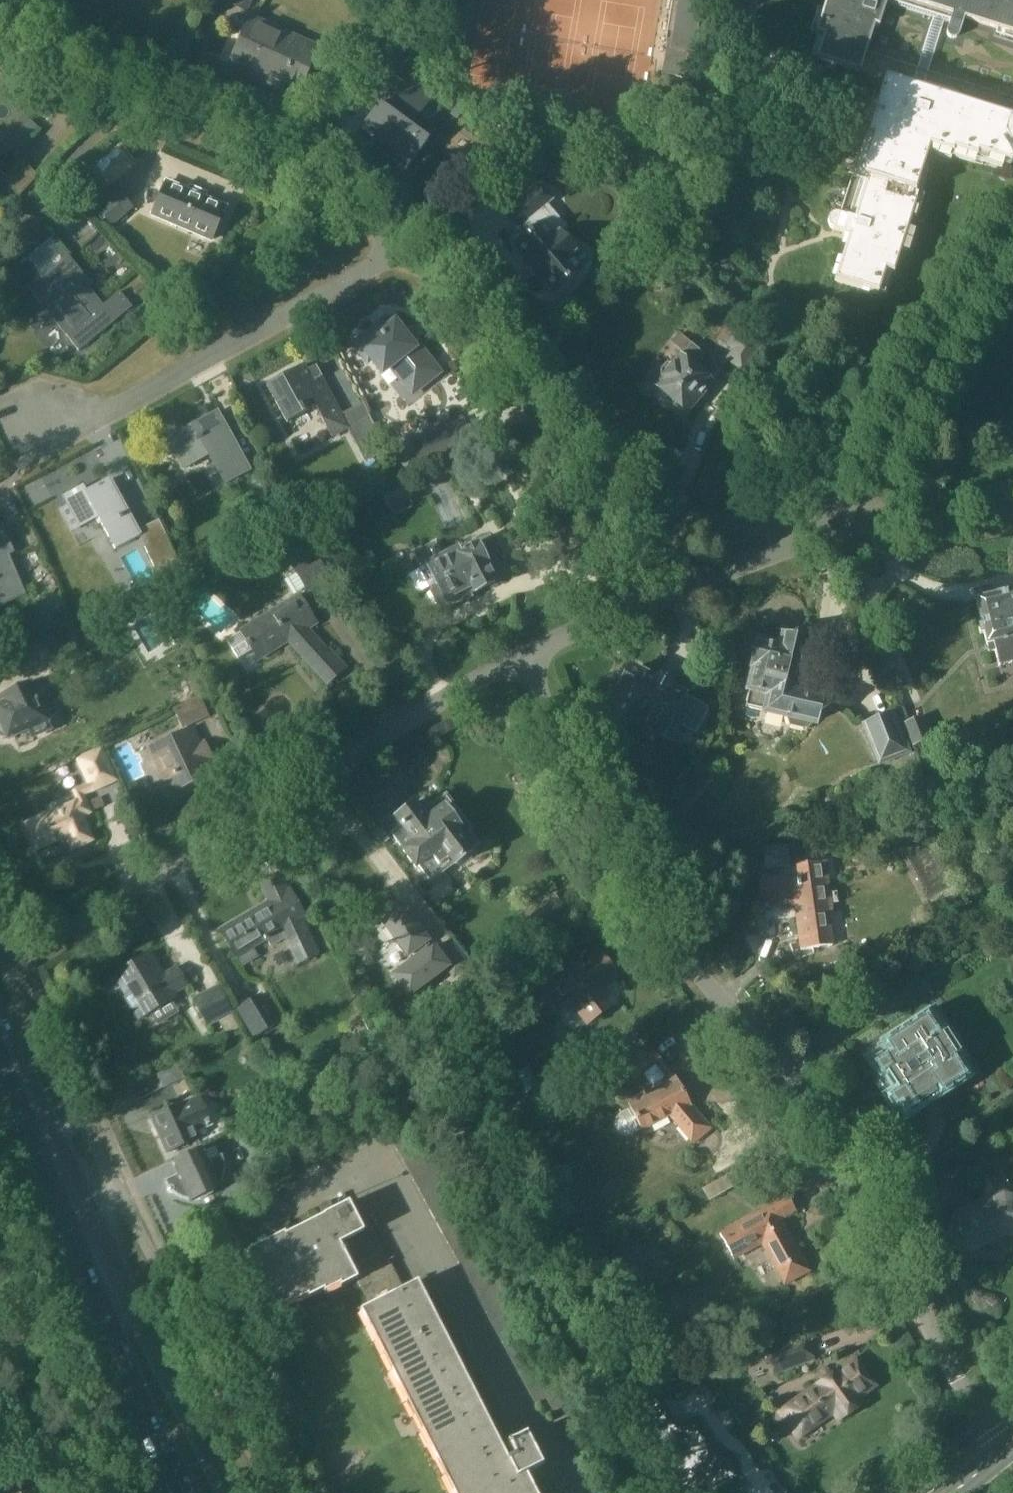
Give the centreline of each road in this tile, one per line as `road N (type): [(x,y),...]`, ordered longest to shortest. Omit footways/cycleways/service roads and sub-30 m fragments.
road 1 (residential): [(1005,1449),(974,1408),(800,1091),(598,841),(525,654)]
road 2 (residential): [(650,501),(575,448),(515,374),(362,215),(293,167),(70,82),(30,53),(0,0)]
road 3 (residential): [(58,935),(525,654)]
road 4 (primary): [(227,1492),(83,1215)]
road 5 (residential): [(887,517),(918,401),(952,323),(1012,239)]
road 6 (primary): [(83,1215),(181,1492)]
road 7 (primary): [(83,1215),(0,1028)]
road 8 (residential): [(650,598),(818,533)]
road 9 (residential): [(818,533),(710,519),(650,501)]
road 10 (residential): [(525,654),(650,598)]
road 11 (residential): [(887,517),(1012,488)]

